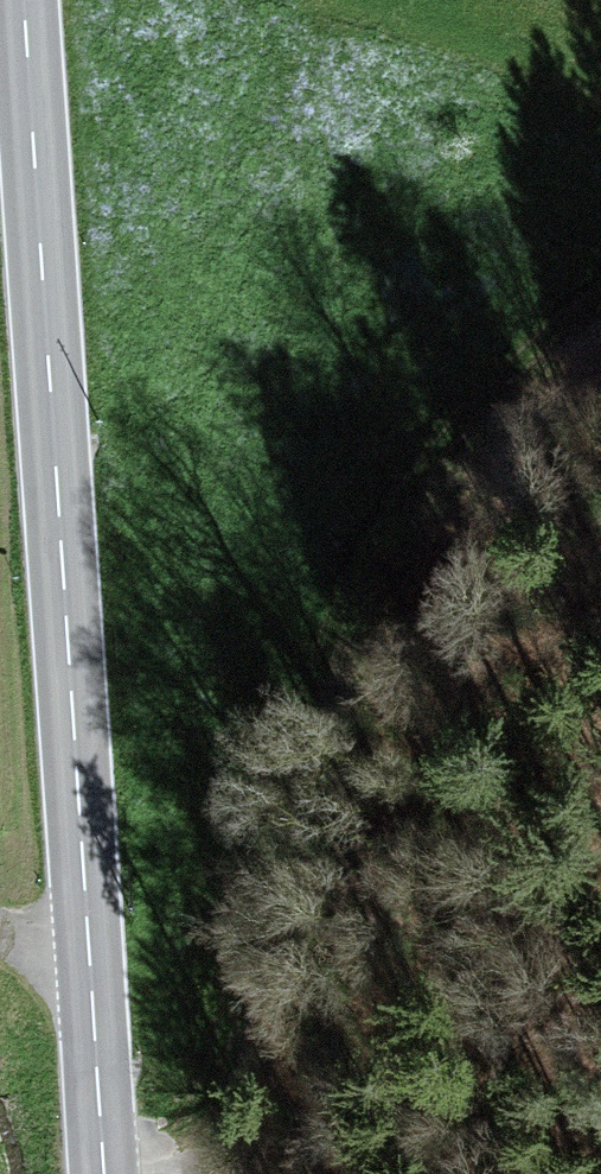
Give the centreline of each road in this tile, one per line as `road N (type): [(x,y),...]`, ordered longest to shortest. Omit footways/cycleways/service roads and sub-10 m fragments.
road 1 (tertiary): [(107,1173),(17,0)]
road 2 (track): [(119,1173),(490,421),(600,332)]

